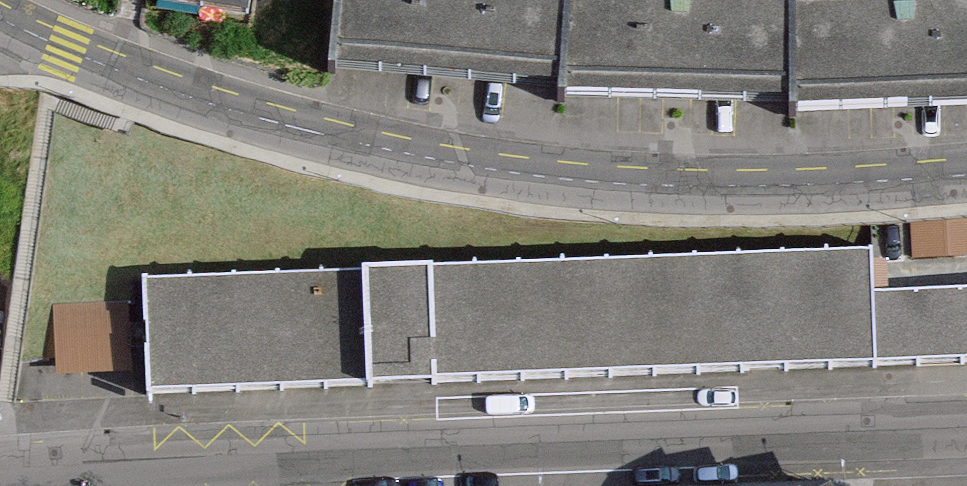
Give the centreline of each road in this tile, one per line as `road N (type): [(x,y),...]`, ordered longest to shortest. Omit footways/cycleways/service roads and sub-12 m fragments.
road 1 (tertiary): [(0,19),(66,54),(202,100),(485,167),(674,186),(966,175)]
road 2 (tertiary): [(13,478),(966,427)]

